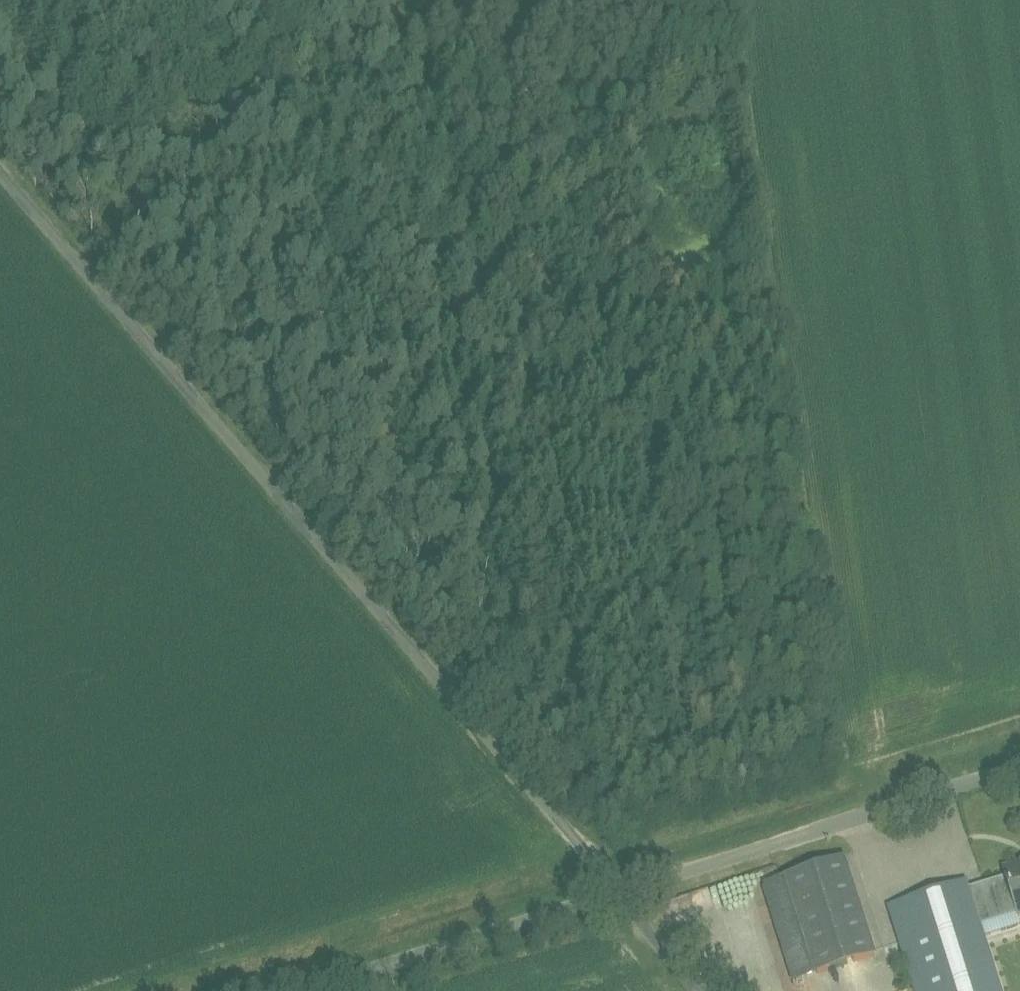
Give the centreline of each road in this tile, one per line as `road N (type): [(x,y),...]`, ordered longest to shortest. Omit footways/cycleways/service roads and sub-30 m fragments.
road 1 (unclassified): [(0,162),(623,900)]
road 2 (residential): [(623,900),(1019,775)]
road 3 (residential): [(326,990),(623,900)]

